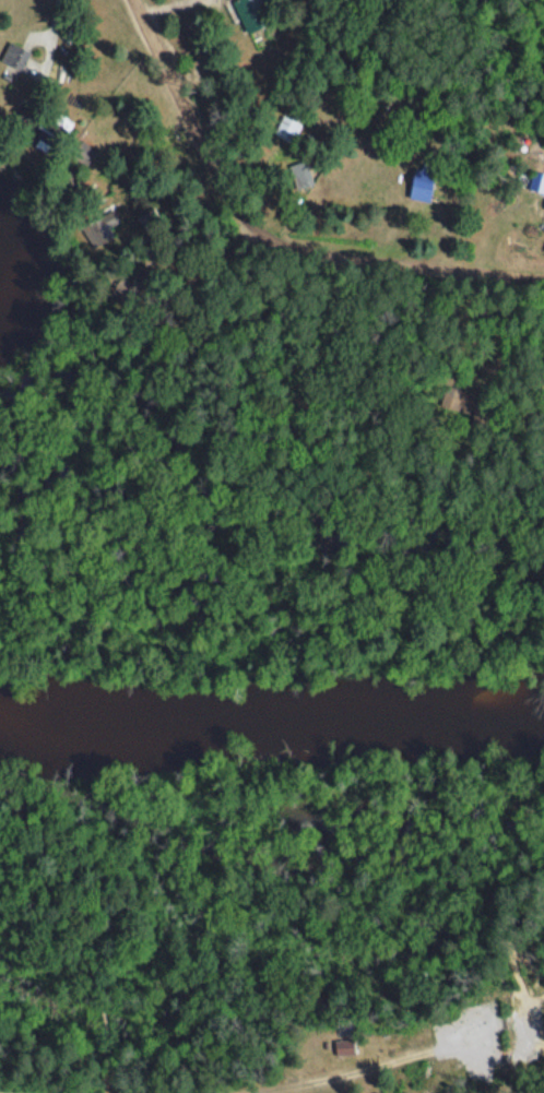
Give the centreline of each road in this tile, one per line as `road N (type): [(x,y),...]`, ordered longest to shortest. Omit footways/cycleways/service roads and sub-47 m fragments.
road 1 (residential): [(543,276),(277,248),(241,214),(129,0)]
road 2 (track): [(543,987),(482,1044),(229,1092)]

